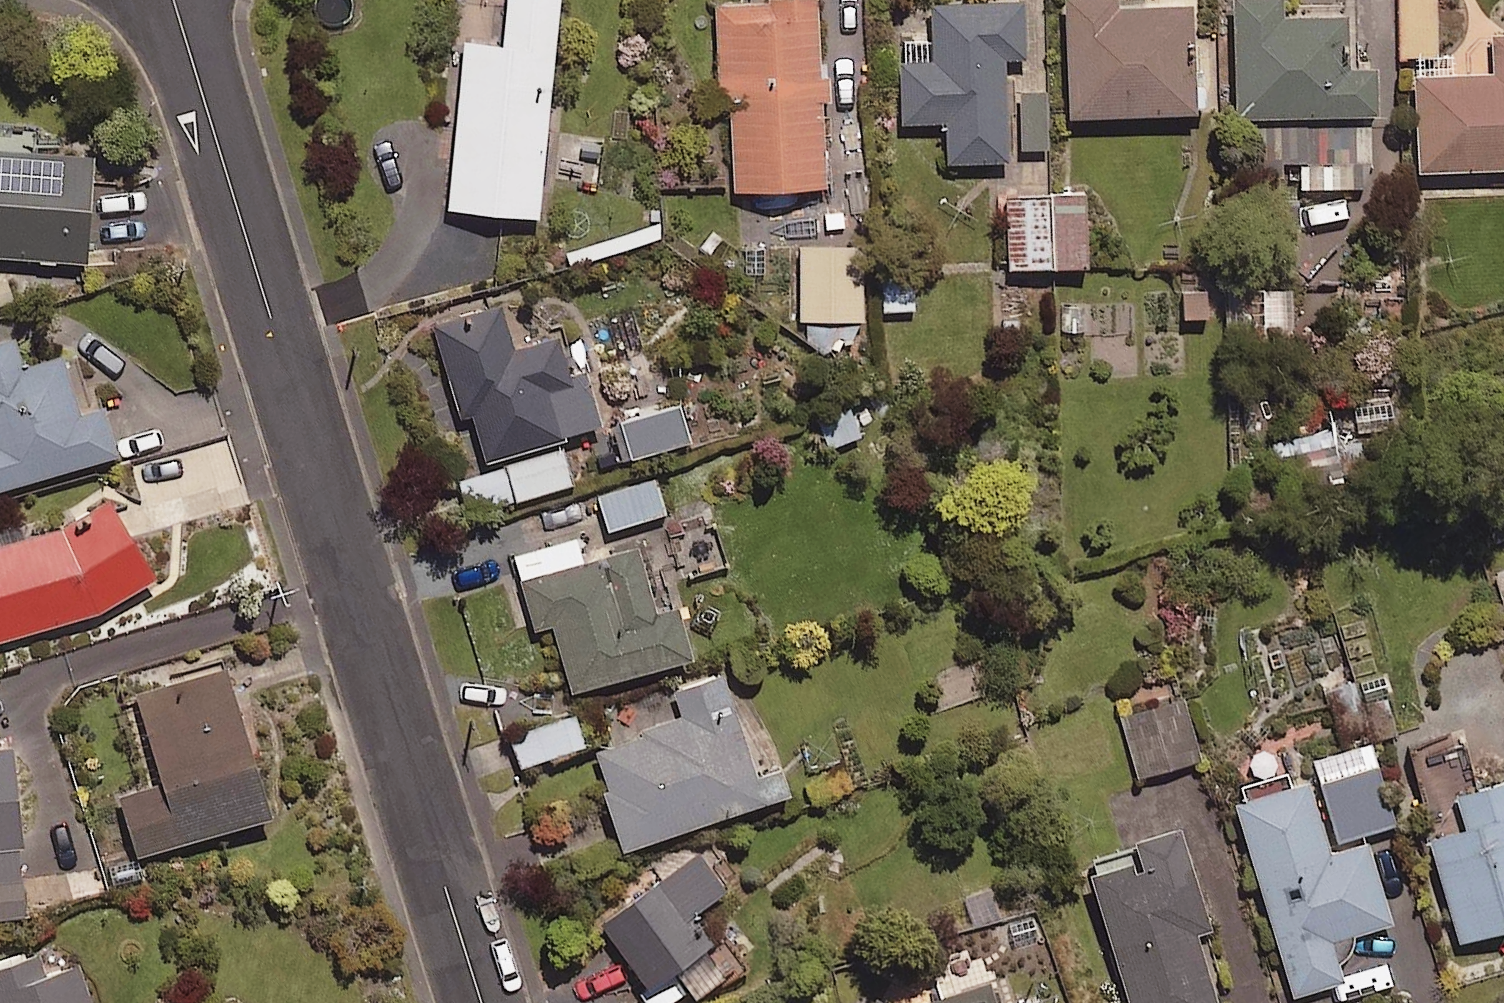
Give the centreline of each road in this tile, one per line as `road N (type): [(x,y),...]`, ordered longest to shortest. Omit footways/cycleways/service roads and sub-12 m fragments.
road 1 (residential): [(482,1002),(173,0)]

